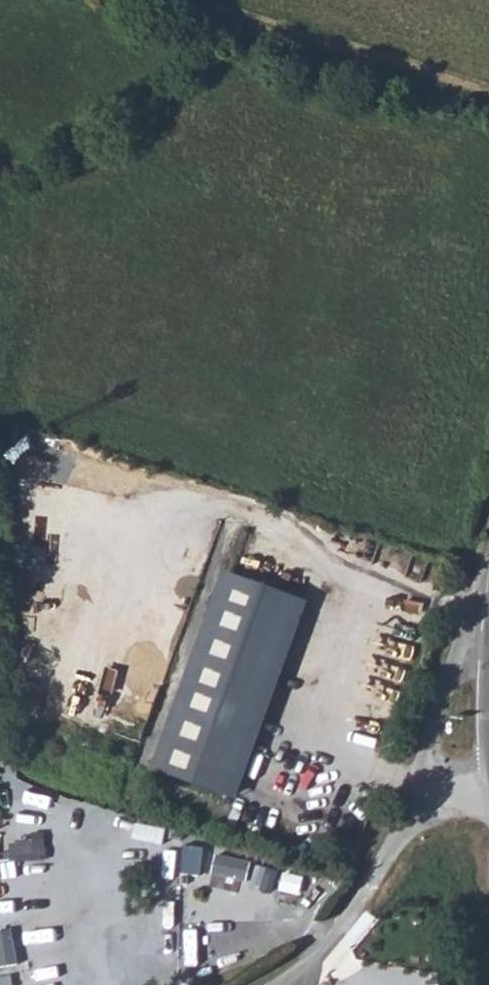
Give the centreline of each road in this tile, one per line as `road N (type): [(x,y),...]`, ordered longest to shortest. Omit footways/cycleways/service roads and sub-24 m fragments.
road 1 (unclassified): [(488,782),(424,785),(332,945),(278,984)]

